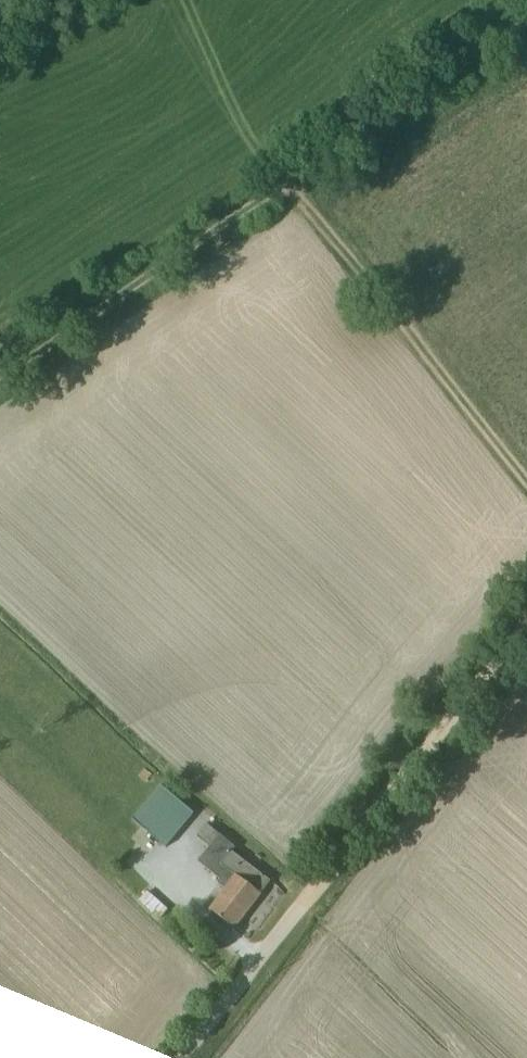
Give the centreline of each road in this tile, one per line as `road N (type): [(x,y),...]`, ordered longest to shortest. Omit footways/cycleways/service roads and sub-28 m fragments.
road 1 (track): [(0,377),(526,21)]
road 2 (track): [(285,186),(526,482)]
road 3 (track): [(303,901),(526,622)]
road 4 (unclassified): [(303,901),(180,1057)]

